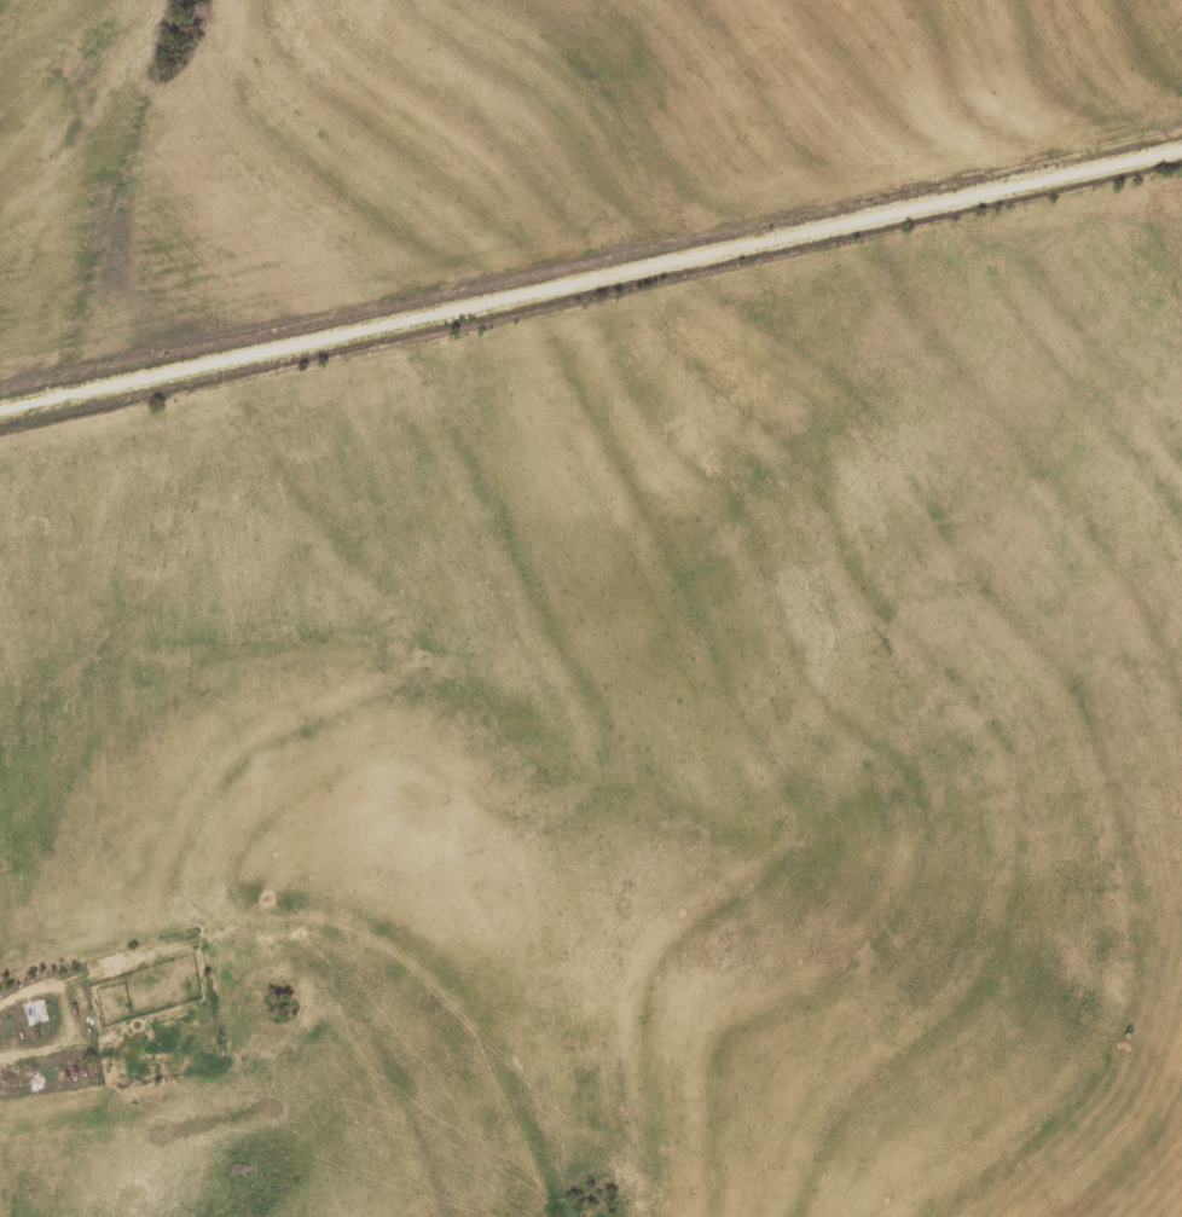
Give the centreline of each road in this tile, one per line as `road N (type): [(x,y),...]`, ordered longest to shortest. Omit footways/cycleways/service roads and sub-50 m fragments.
road 1 (residential): [(0,407),(1181,153)]

